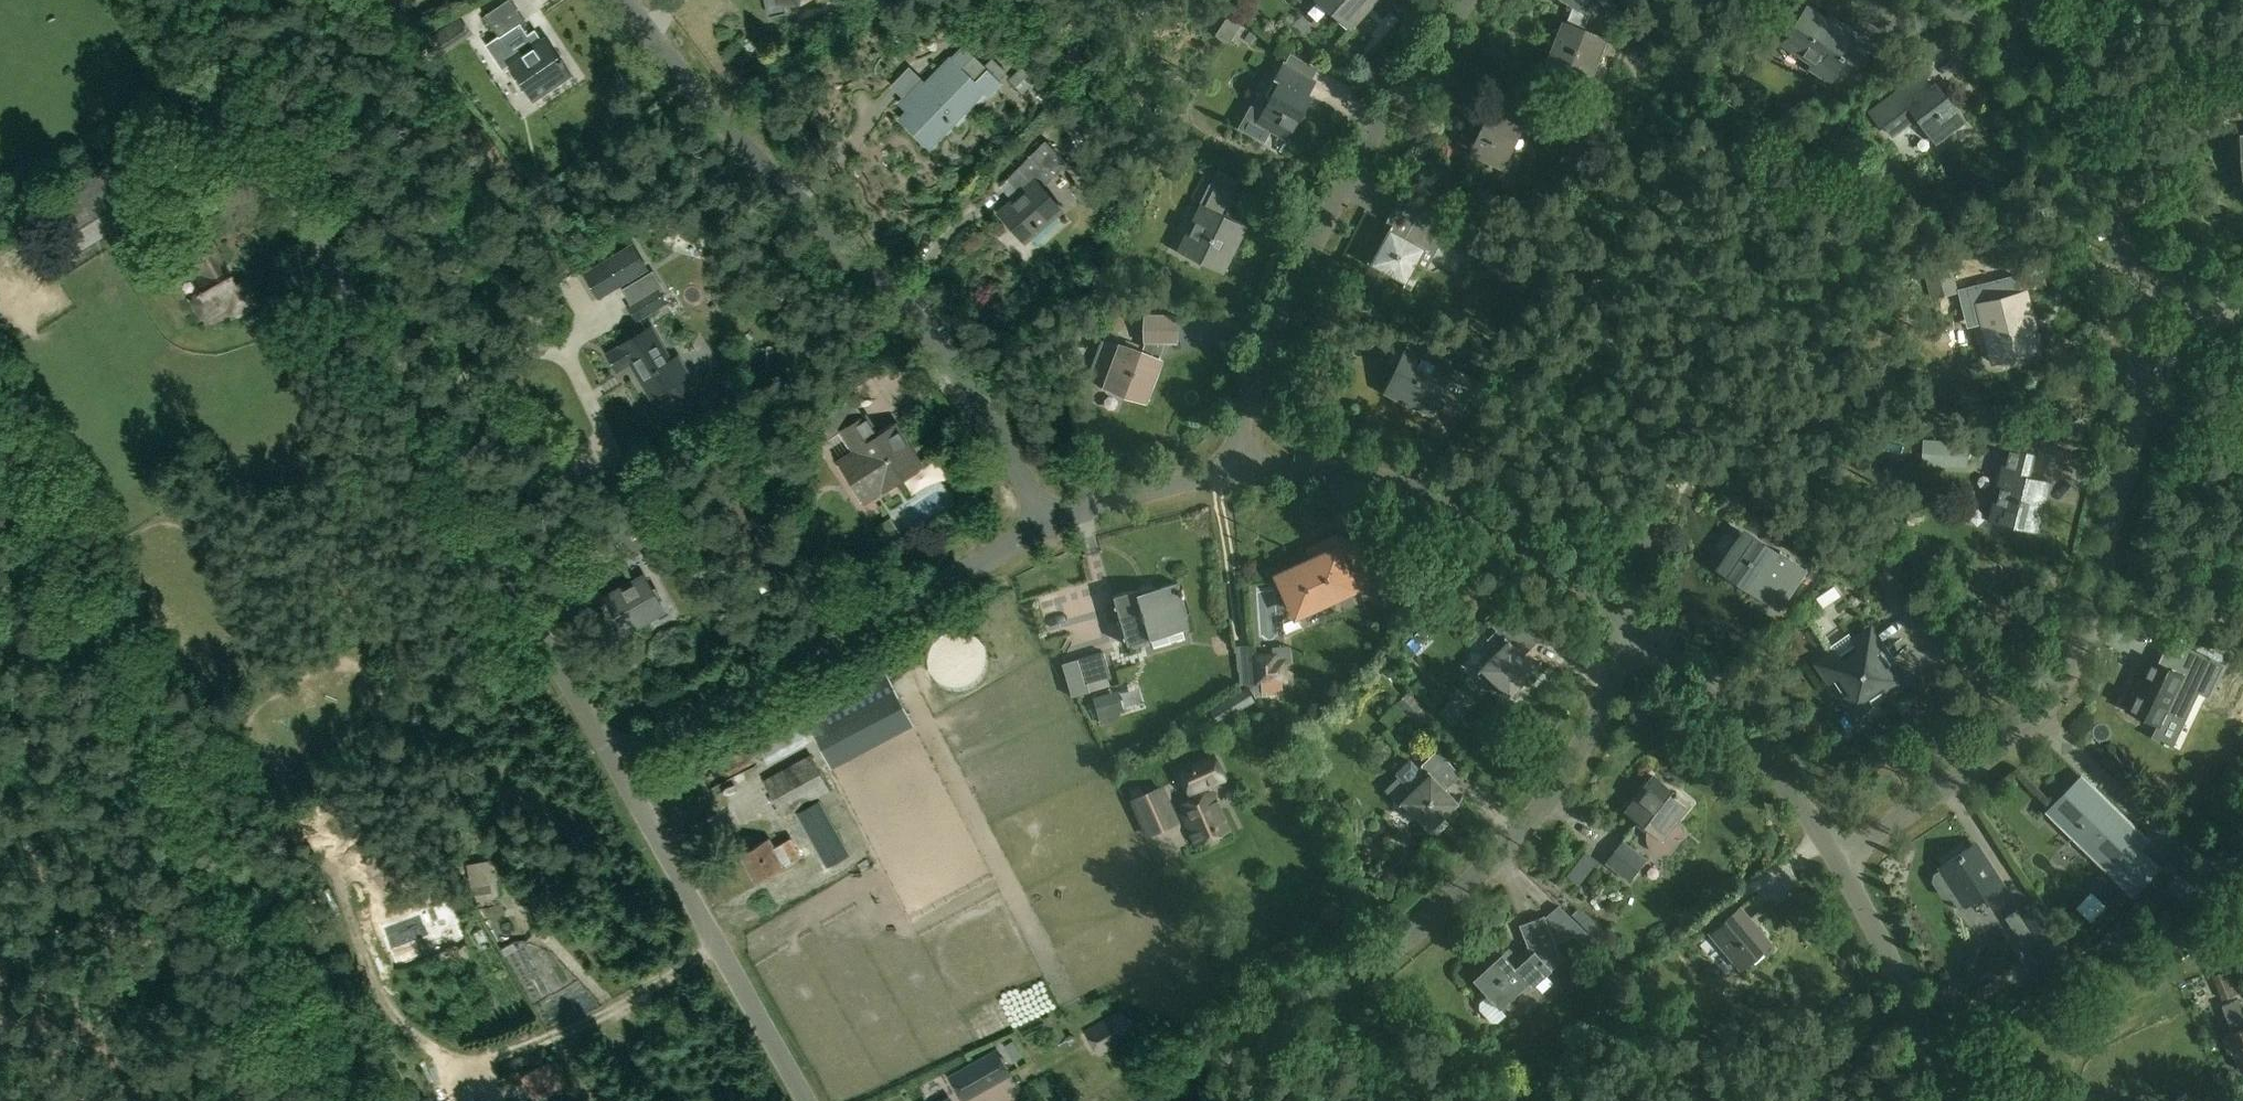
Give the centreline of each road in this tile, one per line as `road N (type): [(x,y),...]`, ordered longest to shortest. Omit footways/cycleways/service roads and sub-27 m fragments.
road 1 (unclassified): [(615,761),(184,0)]
road 2 (track): [(390,1100),(0,428)]
road 3 (residential): [(1147,1100),(1380,955),(1465,885),(1564,769),(1638,633)]
road 4 (residential): [(1046,528),(975,400),(928,334),(686,81),(628,0)]
road 5 (residential): [(1838,860),(2032,721),(2059,691),(2077,656),(2140,409)]
road 6 (residential): [(1239,473),(1241,427),(1358,168),(1484,0)]
road 7 (residential): [(615,761),(1046,528)]
road 8 (residential): [(1239,473),(1304,468),(1416,486),(1535,548),(1638,633)]
road 9 (unclassified): [(807,1100),(615,761)]
road 10 (residential): [(2129,272),(2080,148),(2049,102),(1952,0)]
road 11 (residential): [(1638,633),(1768,744),(1838,860)]
road 12 (residential): [(1838,860),(1950,1100)]
road 13 (residential): [(1046,528),(1117,497),(1239,473)]
road 14 (residential): [(2140,409),(2159,363),(2237,301)]
road 15 (residential): [(2140,409),(2129,272)]

